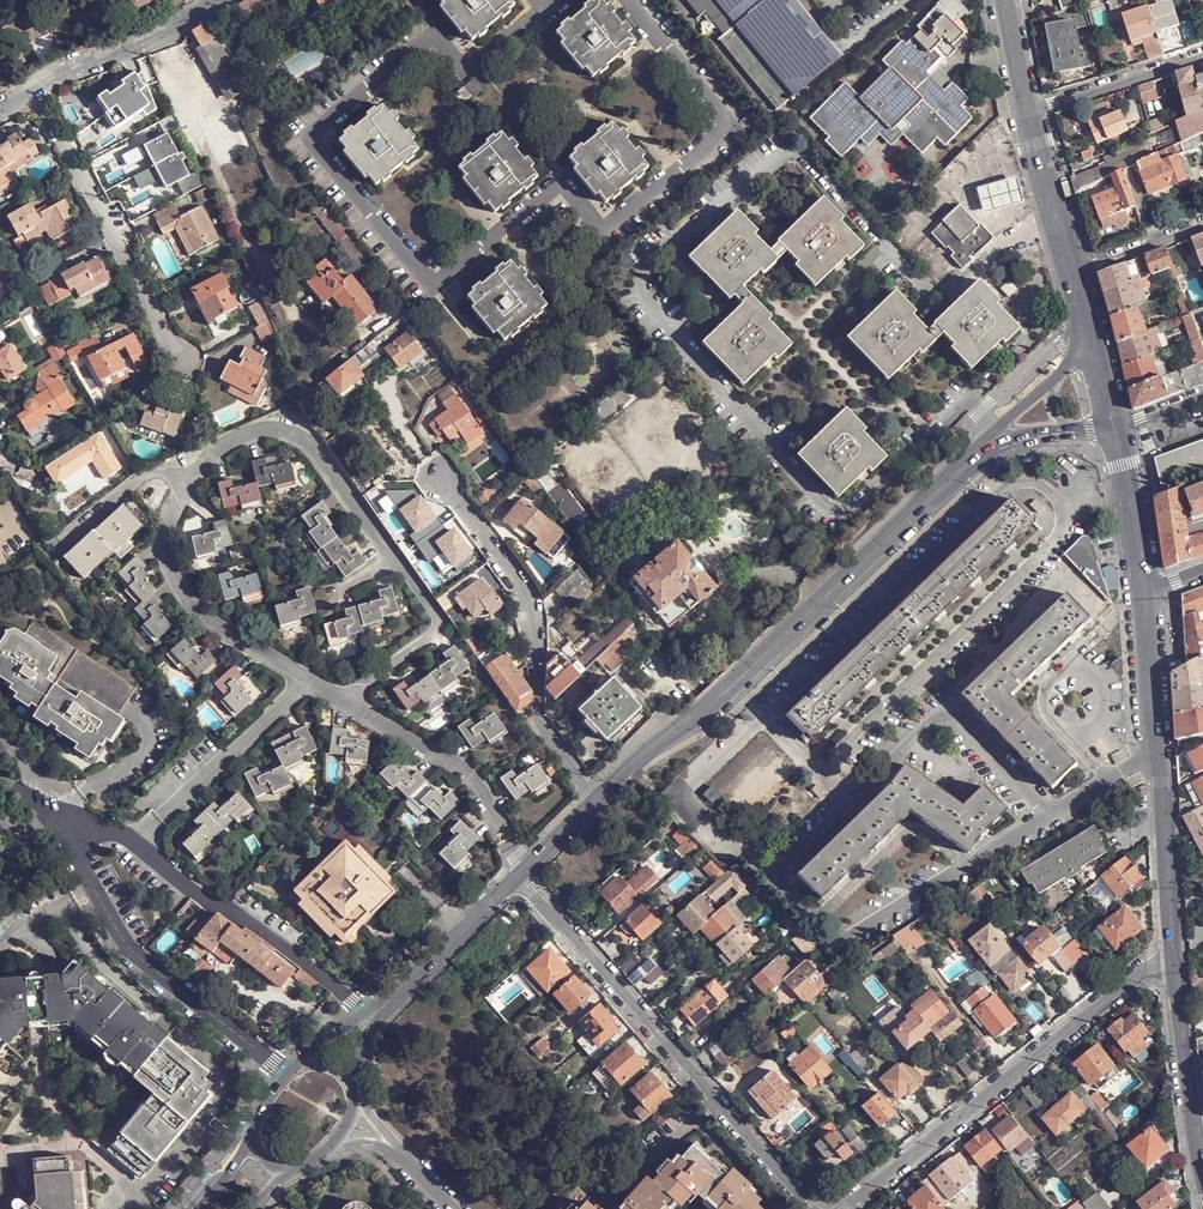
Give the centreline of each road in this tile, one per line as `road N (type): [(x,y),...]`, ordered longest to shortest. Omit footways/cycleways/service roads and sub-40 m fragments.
road 1 (residential): [(542,14),(463,75),(433,35),(309,133),(434,284),(563,182),(607,234),(734,115),(630,0)]
road 2 (residential): [(310,680),(219,627),(175,578),(164,536),(199,471),(247,435),(297,435),(393,556)]
road 3 (tertiary): [(599,800),(720,701),(989,441)]
road 4 (residential): [(813,1208),(520,876)]
road 5 (residential): [(848,1208),(1135,976),(1175,964)]
road 6 (tertiary): [(1175,964),(1141,588)]
road 7 (residential): [(435,474),(512,573),(533,615),(540,717),(599,800)]
road 8 (residential): [(79,841),(93,895),(135,957),(287,1074)]
road 9 (residential): [(38,92),(183,364)]
road 10 (residential): [(370,1014),(137,844)]
road 11 (residential): [(520,876),(468,771),(346,701)]
road 12 (residential): [(310,680),(137,844)]
road 13 (tertiary): [(1202,1170),(1175,964)]
road 14 (residential): [(222,0),(38,92)]
road 15 (tertiary): [(370,1014),(520,876)]
road 16 (residential): [(393,556),(439,626),(346,701)]
road 17 (residential): [(1028,110),(1202,54)]
road 18 (tertiary): [(1075,272),(1028,110)]
road 19 (tertiary): [(1141,588),(1113,430)]
road 20 (residential): [(1202,224),(1075,272)]

